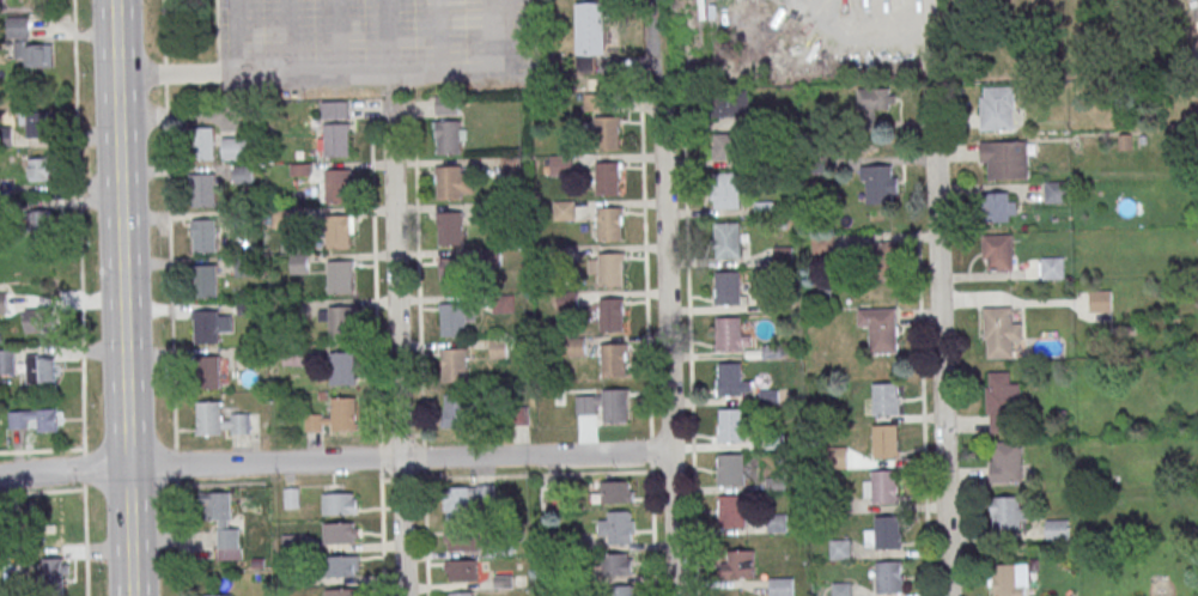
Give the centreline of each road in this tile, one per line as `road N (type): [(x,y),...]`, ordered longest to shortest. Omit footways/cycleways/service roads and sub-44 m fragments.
road 1 (residential): [(670,450),(0,474)]
road 2 (secondary): [(130,595),(115,0)]
road 3 (residential): [(947,595),(934,85)]
road 4 (residential): [(404,595),(393,101)]
road 5 (residential): [(674,595),(661,105)]

